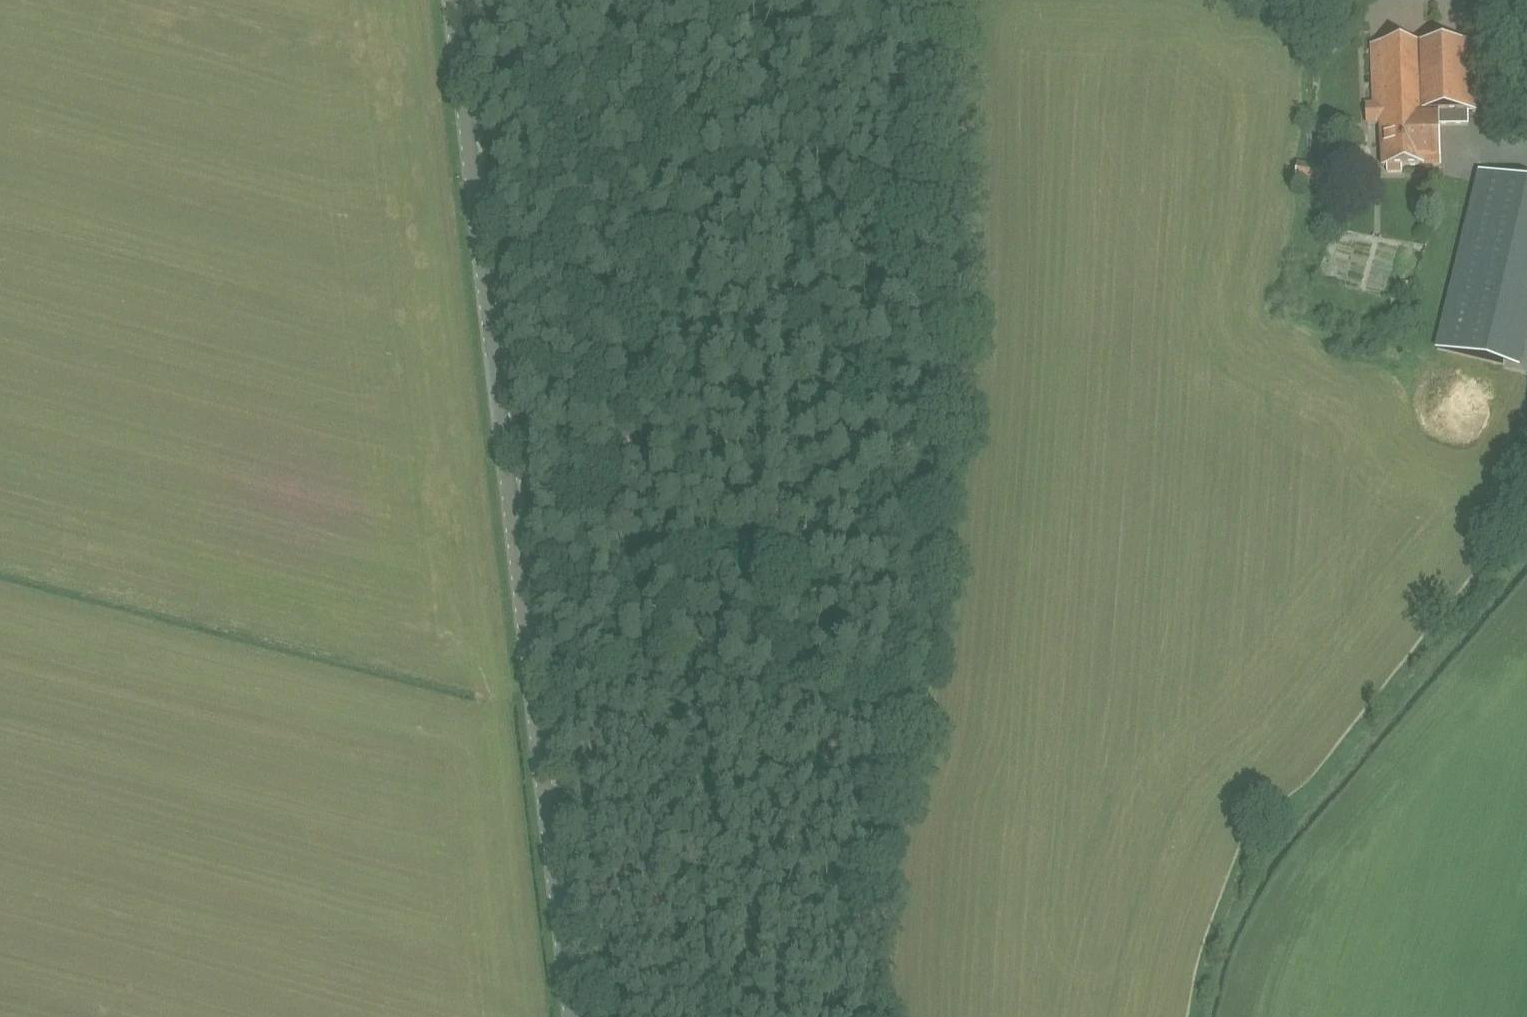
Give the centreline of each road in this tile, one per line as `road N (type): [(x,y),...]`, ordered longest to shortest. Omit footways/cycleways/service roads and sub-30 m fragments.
road 1 (tertiary): [(578,1016),(453,0)]

